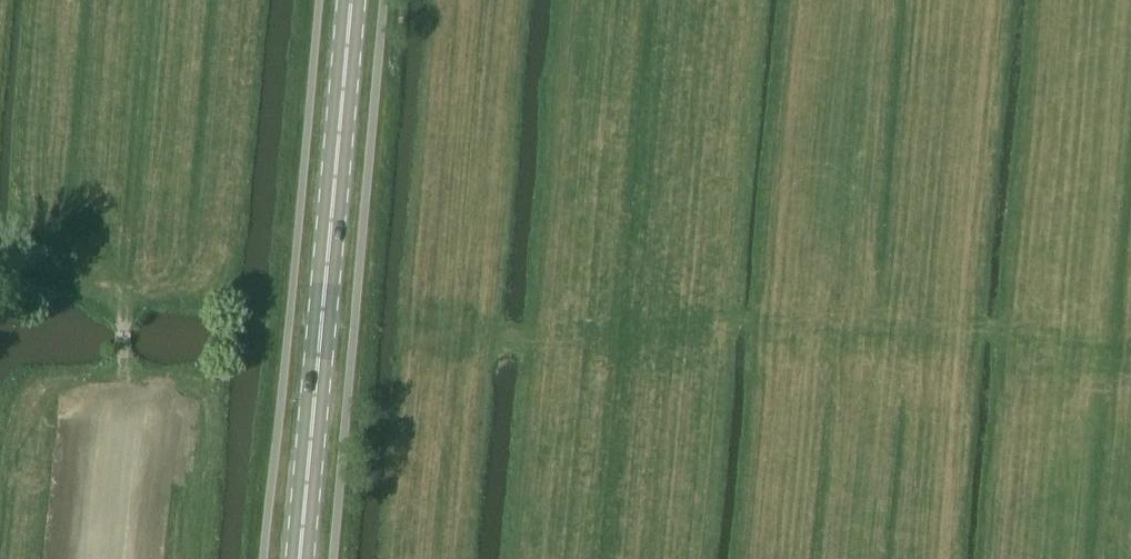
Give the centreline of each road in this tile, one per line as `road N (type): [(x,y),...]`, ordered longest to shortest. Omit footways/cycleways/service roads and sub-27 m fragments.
road 1 (secondary): [(297,558),(346,0)]

